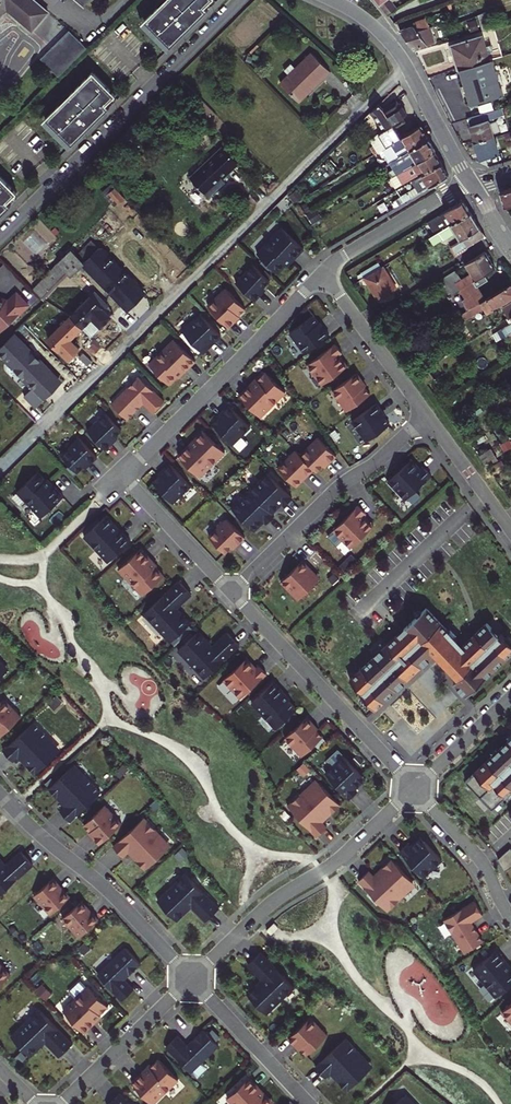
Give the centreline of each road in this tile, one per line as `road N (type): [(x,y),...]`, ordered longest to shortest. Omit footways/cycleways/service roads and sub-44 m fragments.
road 1 (residential): [(232,592),(122,476),(321,275)]
road 2 (residential): [(240,0),(0,238)]
road 3 (residential): [(415,787),(232,592)]
road 4 (residential): [(0,793),(192,978)]
road 5 (residential): [(232,592),(427,414)]
road 6 (residential): [(470,182),(394,46),(330,0)]
road 7 (residential): [(415,787),(345,855),(247,925)]
road 8 (residential): [(61,1103),(192,978)]
road 9 (residential): [(321,275),(470,182)]
road 10 (residential): [(321,275),(427,414)]
road 11 (residential): [(192,978),(309,1103)]
road 12 (residential): [(510,917),(483,863),(415,787)]
road 13 (residential): [(427,414),(510,531)]
road 14 (residential): [(510,697),(415,787)]

